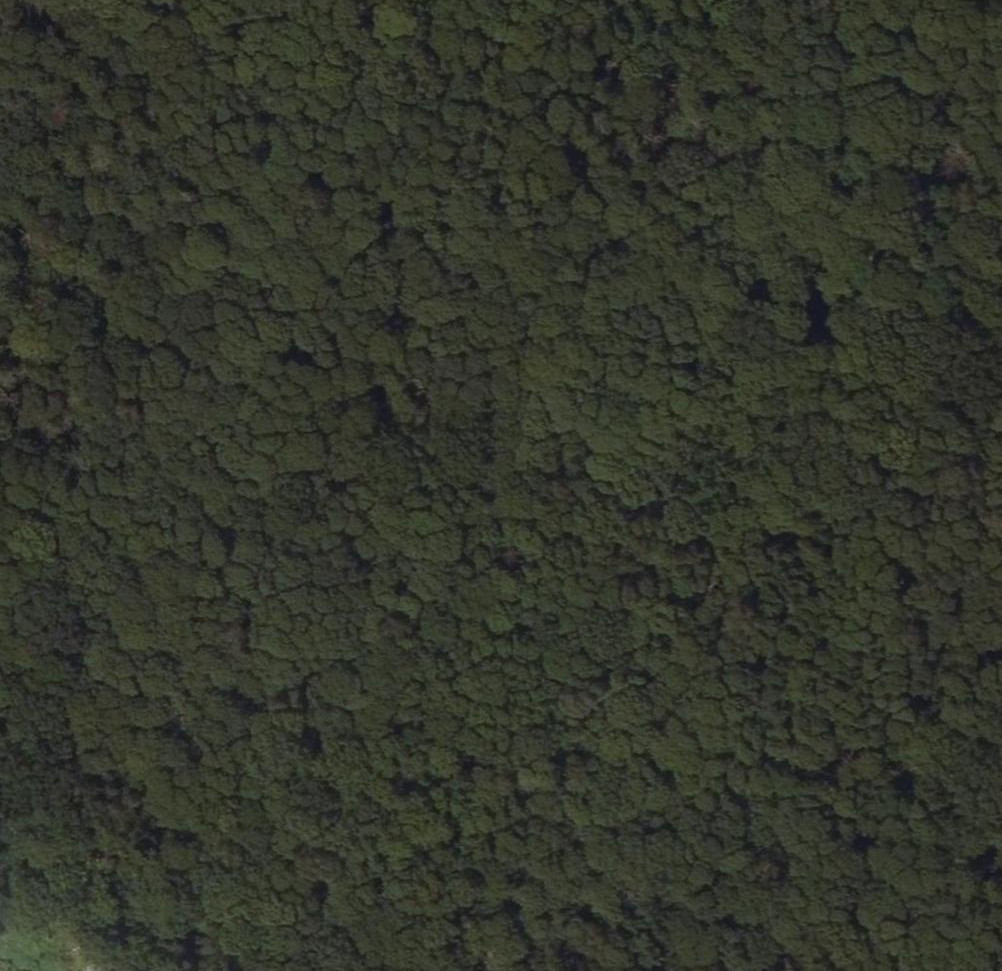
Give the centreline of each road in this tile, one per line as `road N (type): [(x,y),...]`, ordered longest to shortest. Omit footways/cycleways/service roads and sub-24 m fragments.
road 1 (track): [(93,970),(0,831)]

